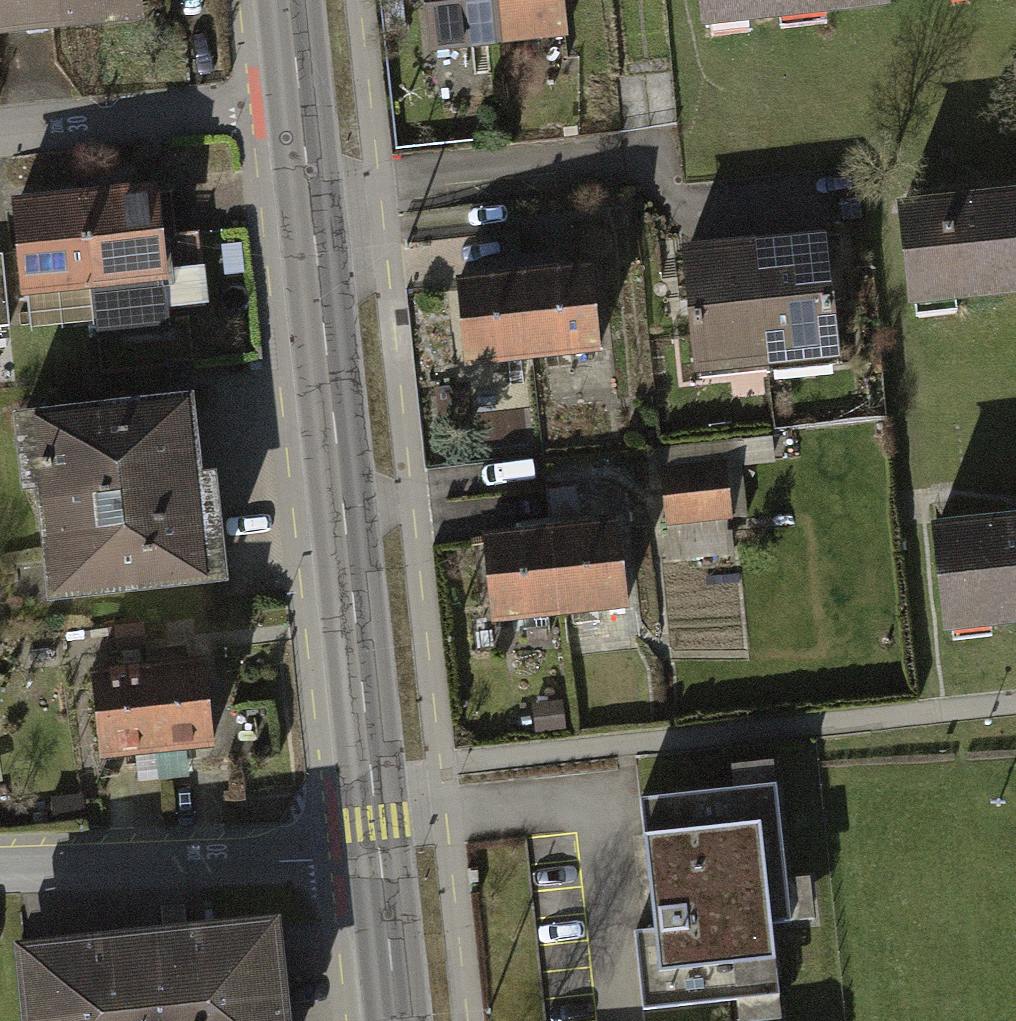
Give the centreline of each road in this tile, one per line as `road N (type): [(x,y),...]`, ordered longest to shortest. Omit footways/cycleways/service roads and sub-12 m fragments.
road 1 (secondary): [(378,854),(300,102)]
road 2 (residential): [(0,869),(378,854)]
road 3 (residential): [(0,131),(300,102)]
road 4 (secondary): [(395,1020),(378,854)]

